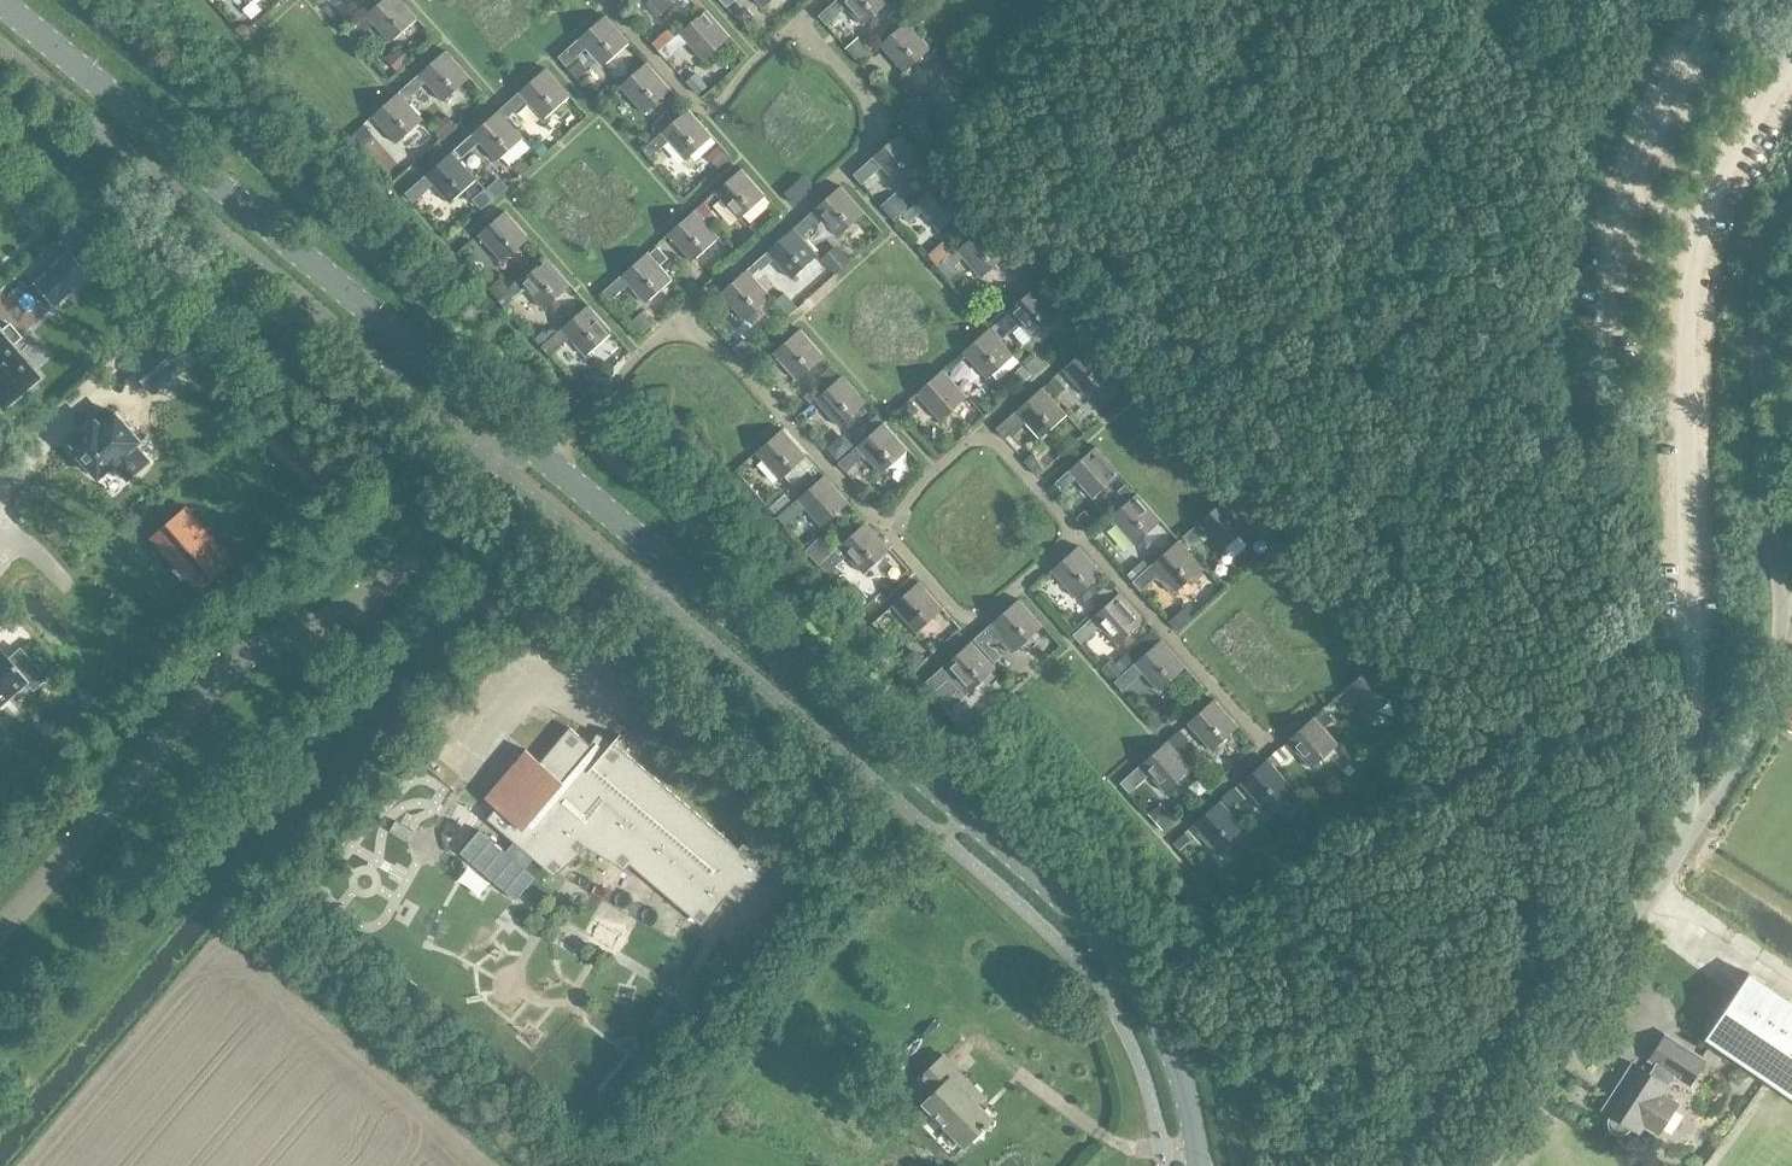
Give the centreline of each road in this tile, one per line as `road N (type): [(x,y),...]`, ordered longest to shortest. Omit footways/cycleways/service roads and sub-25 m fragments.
road 1 (tertiary): [(1198,1165),(1188,1097),(1154,1014),(1052,887),(537,449)]
road 2 (residential): [(0,924),(233,663),(373,592),(500,464),(537,449)]
road 3 (tertiary): [(537,449),(0,0)]
road 4 (unclassified): [(1484,1165),(1685,837)]
road 5 (track): [(513,1165),(225,925)]
road 6 (unclassified): [(1771,555),(1782,634),(1764,715),(1685,837)]

